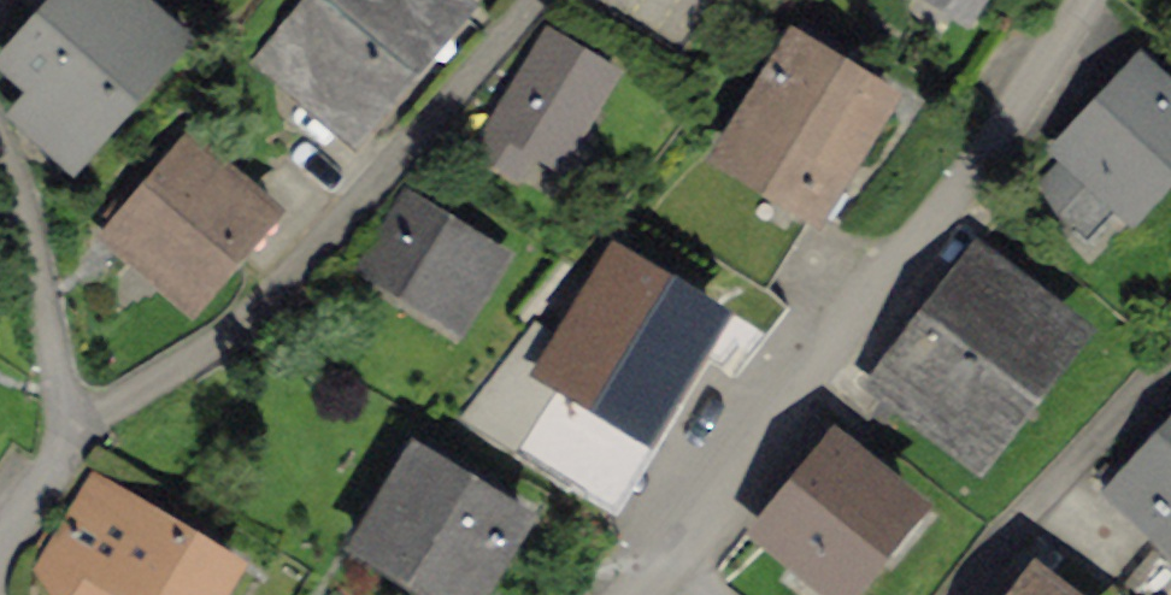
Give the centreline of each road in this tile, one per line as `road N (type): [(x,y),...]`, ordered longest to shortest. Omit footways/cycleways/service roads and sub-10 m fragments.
road 1 (residential): [(665,563),(907,251),(1085,0)]
road 2 (residential): [(69,431),(0,542)]

